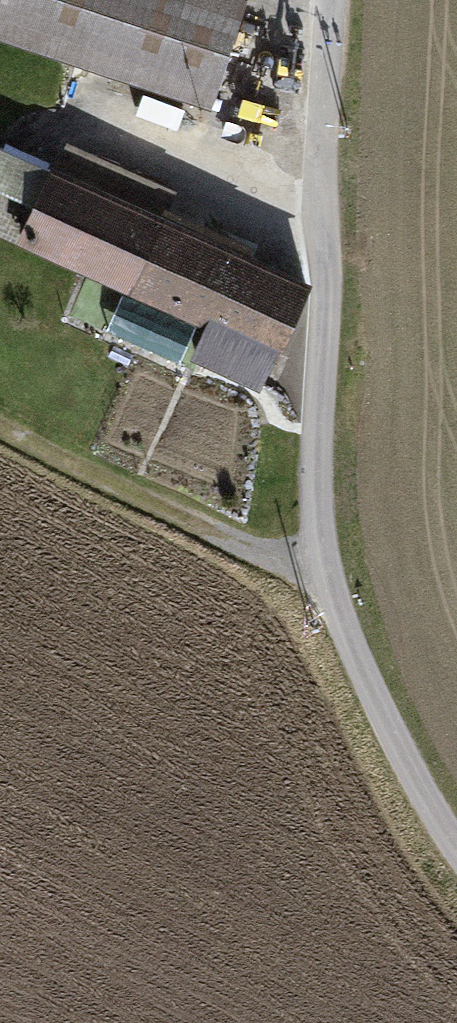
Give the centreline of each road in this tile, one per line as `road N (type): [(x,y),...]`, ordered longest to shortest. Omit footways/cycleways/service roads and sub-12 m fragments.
road 1 (track): [(456,850),(356,655),(317,527),(325,294),(320,190),(332,0)]
road 2 (track): [(330,588),(0,428)]

